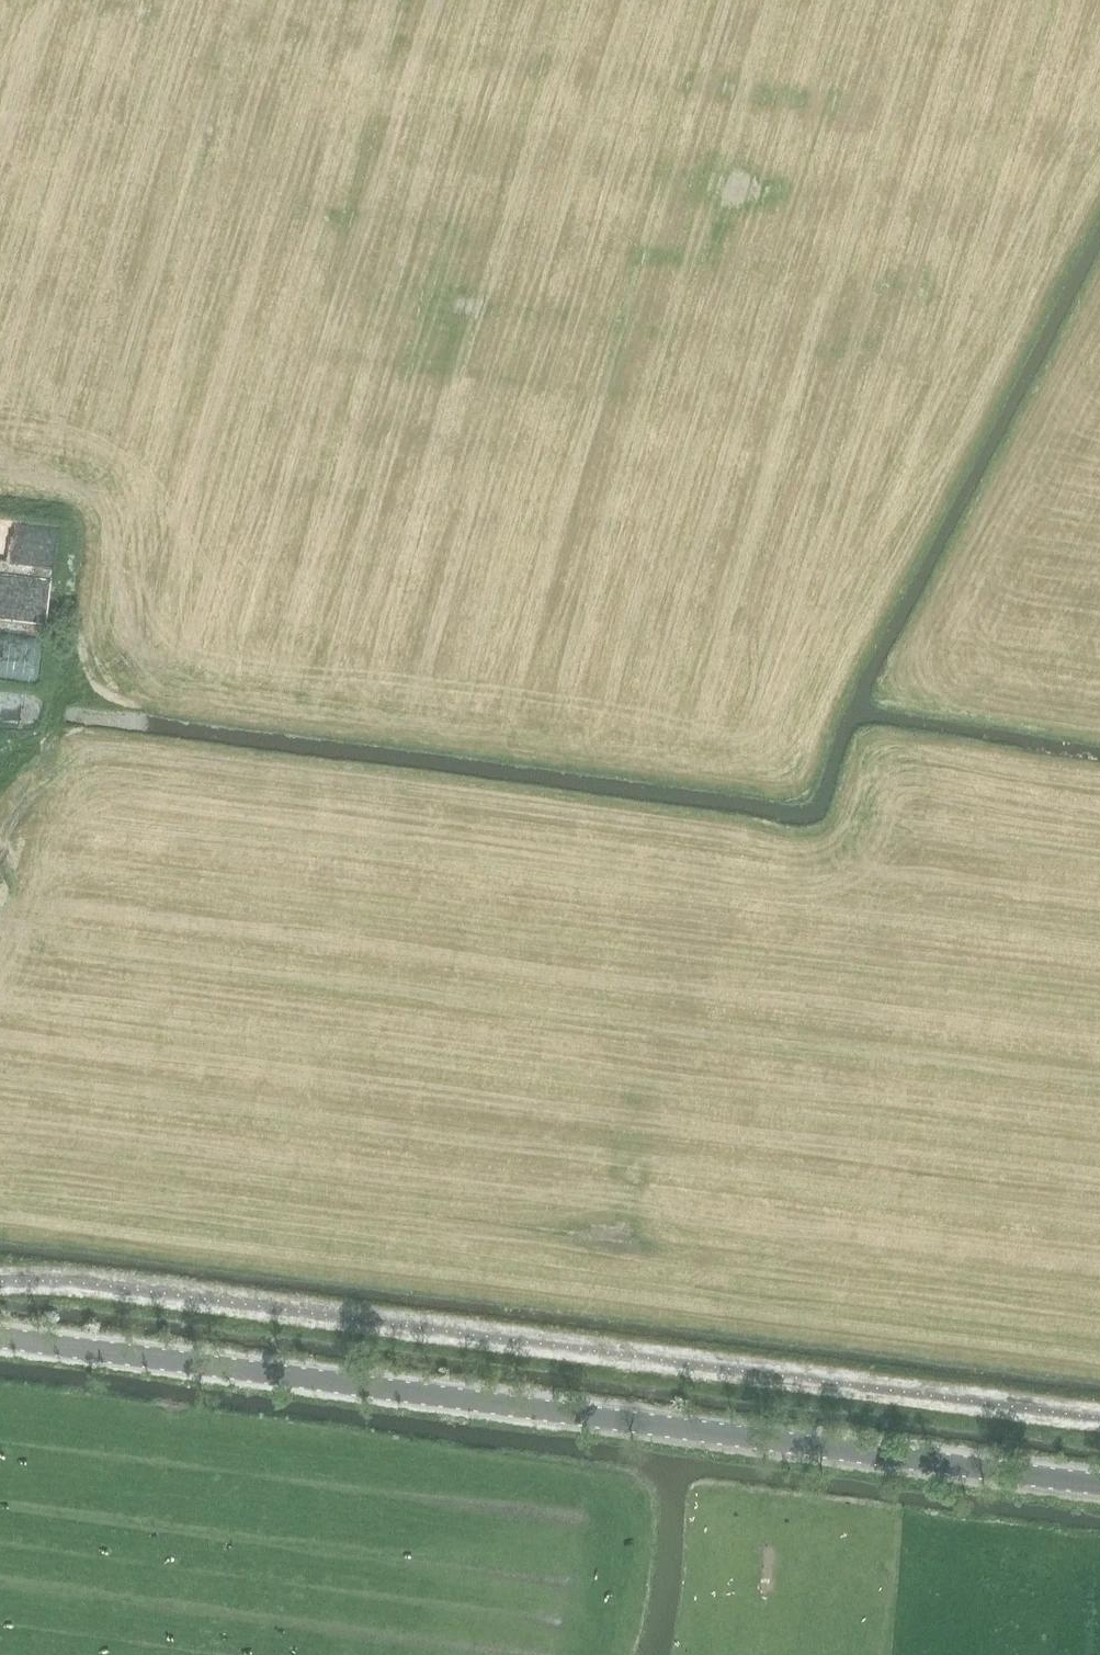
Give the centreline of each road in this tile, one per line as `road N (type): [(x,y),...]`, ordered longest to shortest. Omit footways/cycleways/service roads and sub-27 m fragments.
road 1 (secondary): [(1099,1485),(0,1337)]

